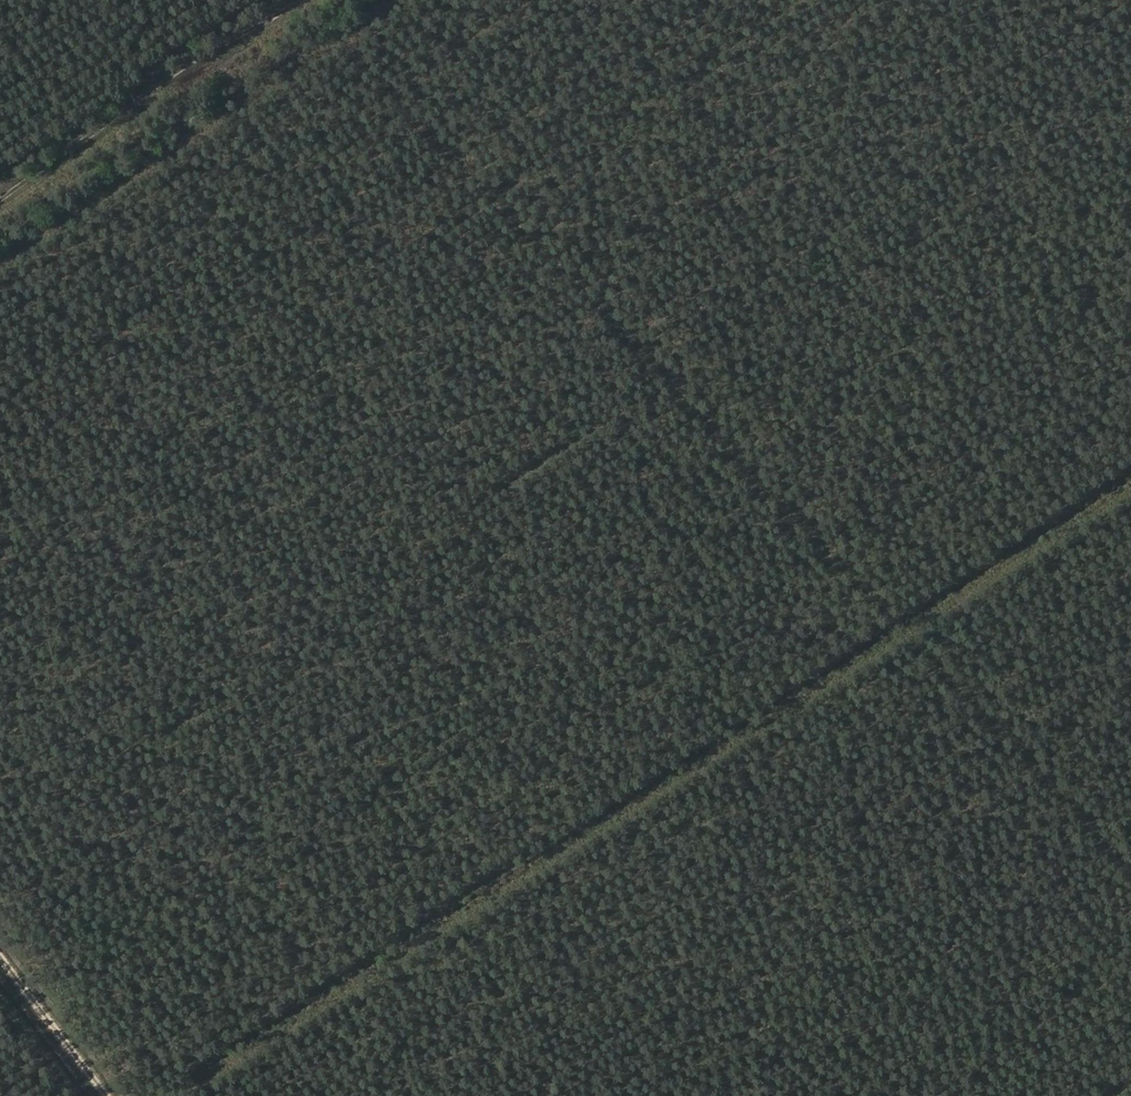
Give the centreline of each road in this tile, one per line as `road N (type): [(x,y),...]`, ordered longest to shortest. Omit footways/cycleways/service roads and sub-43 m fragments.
road 1 (track): [(301,0),(0,196)]
road 2 (track): [(0,956),(109,1095)]

